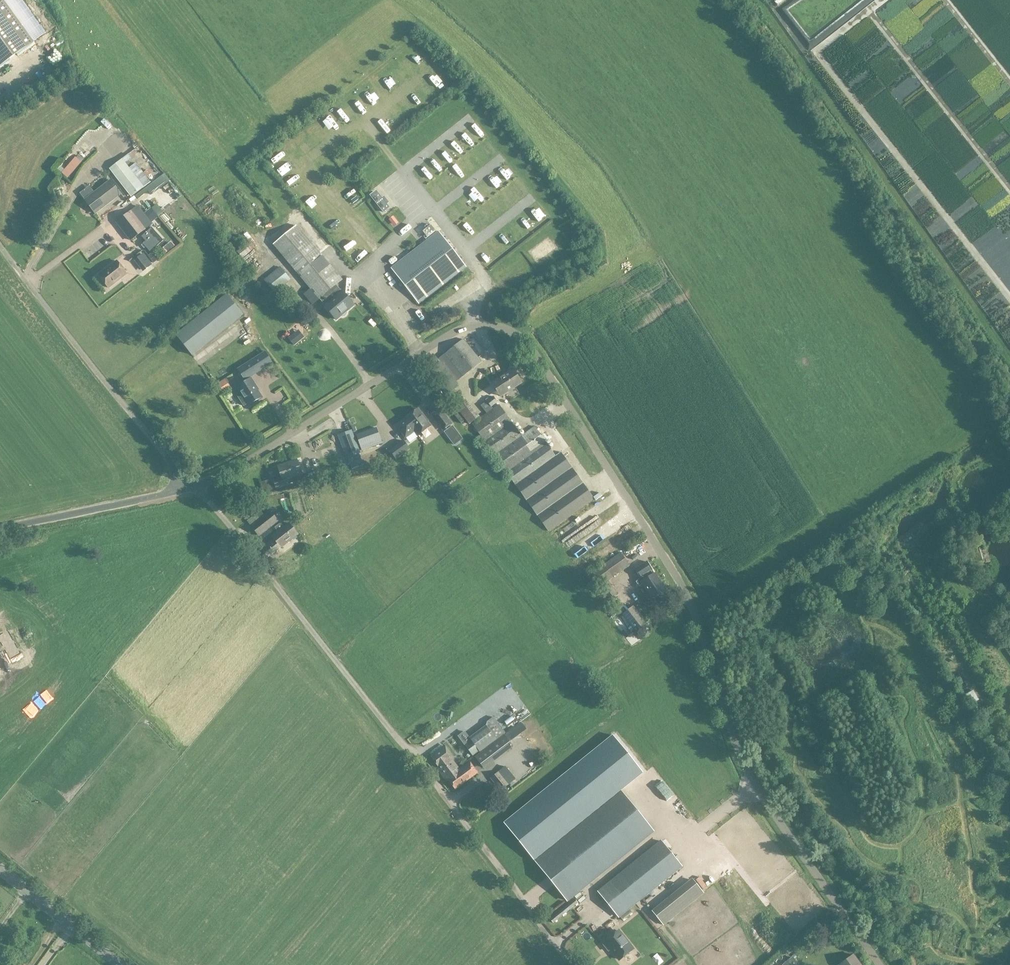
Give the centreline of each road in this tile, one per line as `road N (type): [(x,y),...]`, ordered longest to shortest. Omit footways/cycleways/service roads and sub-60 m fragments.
road 1 (unclassified): [(881,964),(751,778),(681,584),(515,333),(486,325),(456,331),(193,487)]
road 2 (track): [(193,487),(573,964)]
road 3 (unclassified): [(0,246),(193,487)]
road 4 (track): [(427,70),(302,161),(381,255)]
road 5 (unclassified): [(193,487),(0,530)]
road 6 (unclassified): [(119,964),(0,869)]
road 7 (track): [(942,540),(945,565),(1009,662)]

